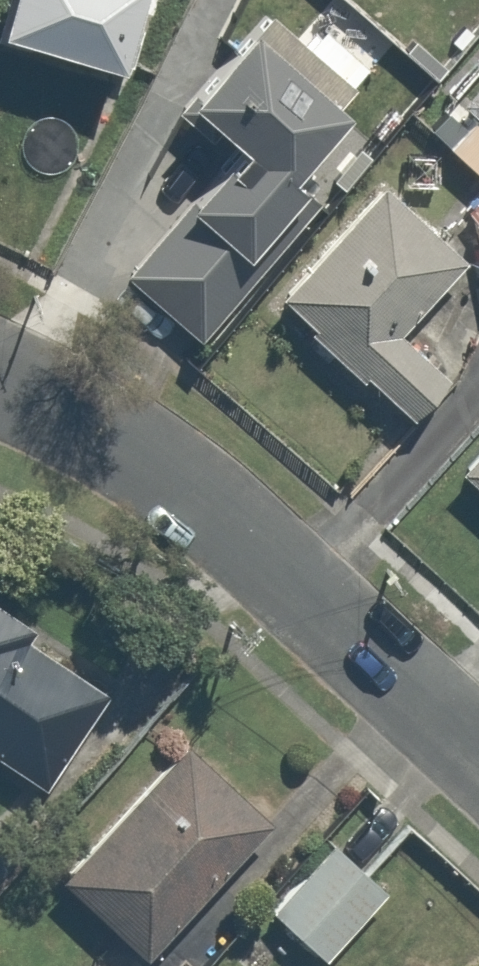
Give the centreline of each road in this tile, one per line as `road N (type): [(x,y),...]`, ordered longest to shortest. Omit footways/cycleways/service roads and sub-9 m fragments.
road 1 (residential): [(0,380),(77,414),(240,532),(478,757)]

